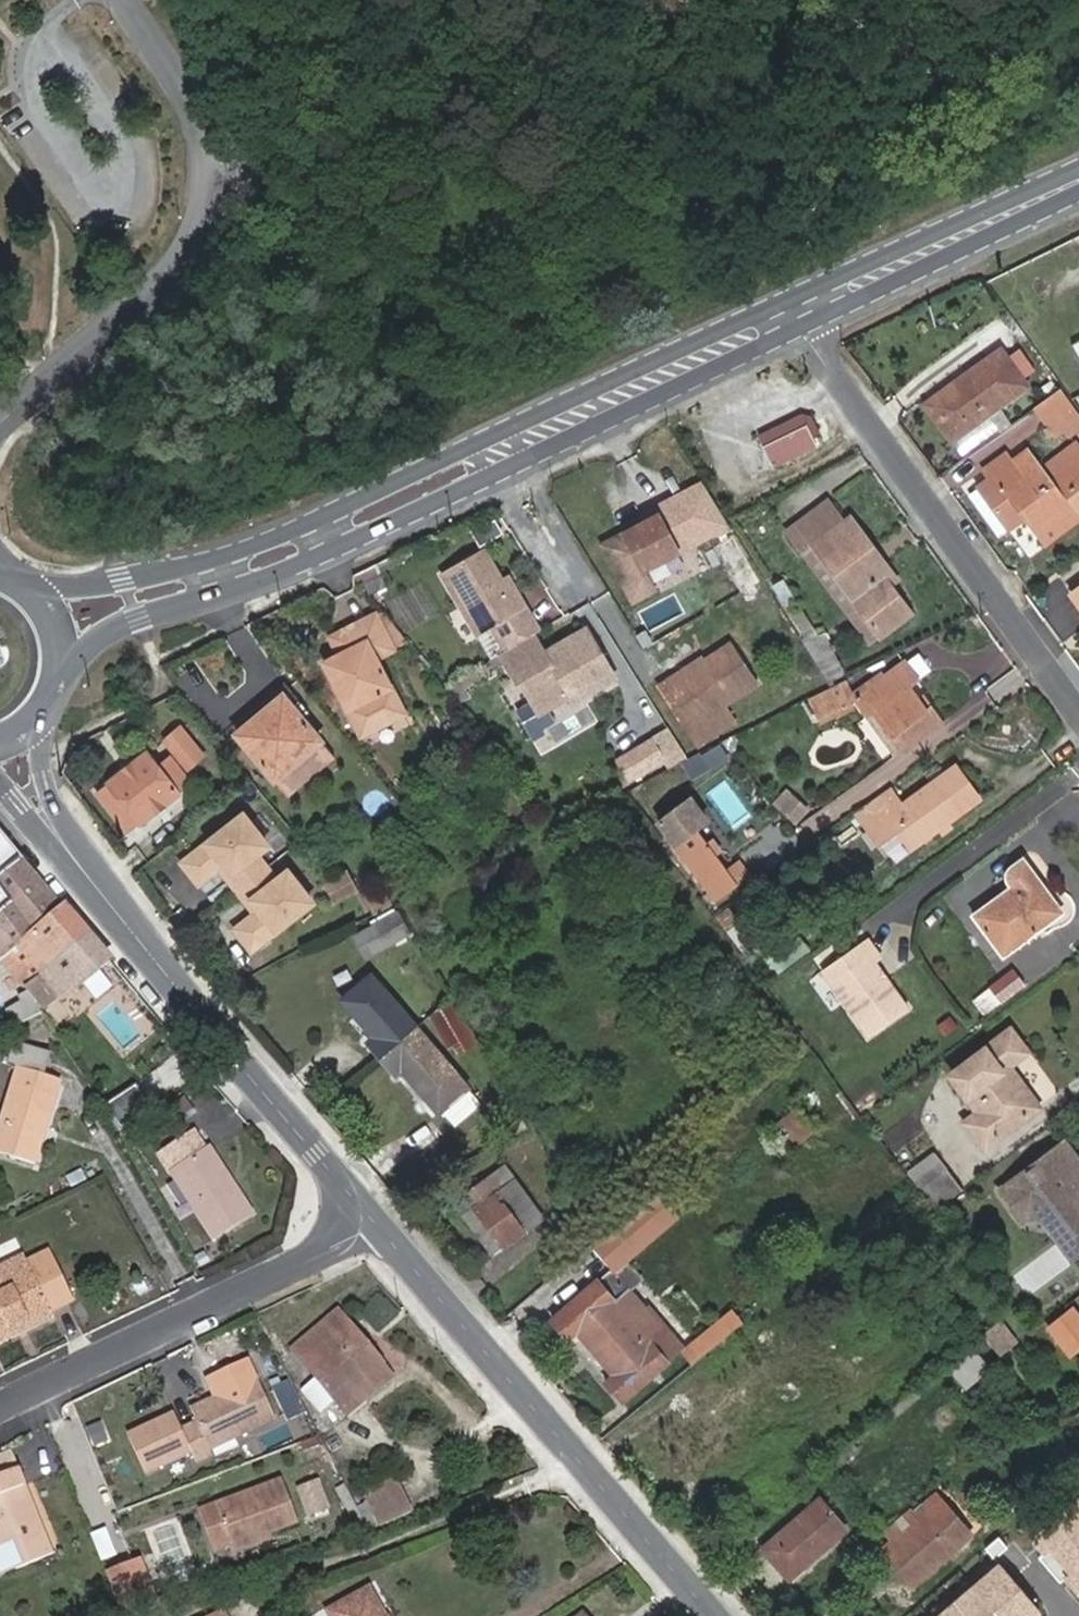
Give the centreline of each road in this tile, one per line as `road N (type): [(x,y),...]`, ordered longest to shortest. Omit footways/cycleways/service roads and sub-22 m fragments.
road 1 (tertiary): [(375,1221),(80,864),(35,798),(7,736)]
road 2 (residential): [(123,0),(203,142),(201,200),(164,288),(48,379),(0,432)]
road 3 (tertiary): [(716,1615),(375,1221)]
road 4 (primary): [(59,678),(112,629),(287,570),(458,492),(483,461)]
road 5 (residential): [(1078,703),(791,316)]
road 6 (primary): [(483,461),(431,469),(258,548),(125,584),(39,594)]
road 7 (residential): [(375,1221),(0,1409)]
road 8 (primary): [(791,316),(483,461)]
road 9 (primary): [(1078,189),(791,316)]

